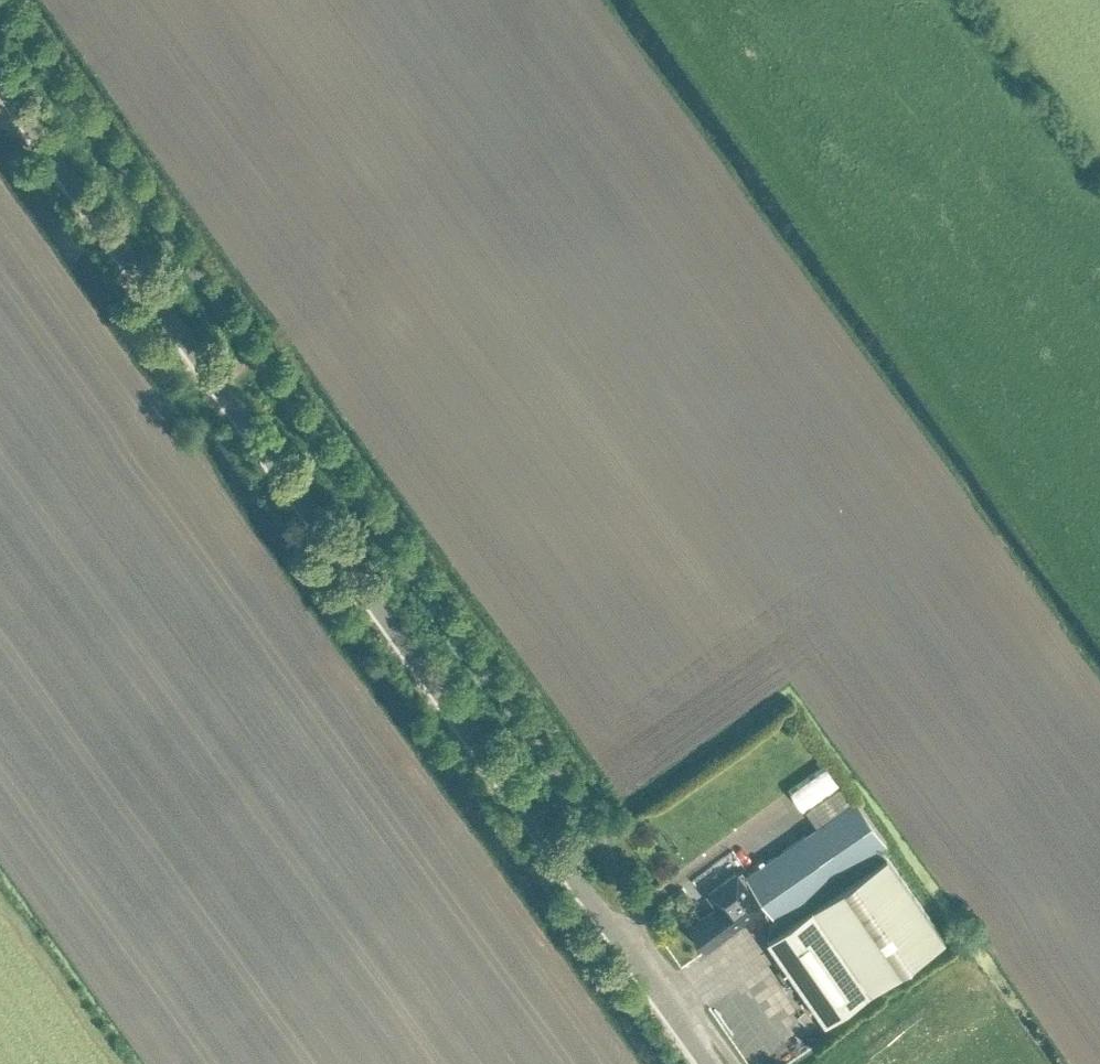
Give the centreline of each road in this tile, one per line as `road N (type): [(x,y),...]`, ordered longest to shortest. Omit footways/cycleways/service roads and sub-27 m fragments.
road 1 (tertiary): [(710,1063),(0,80)]

